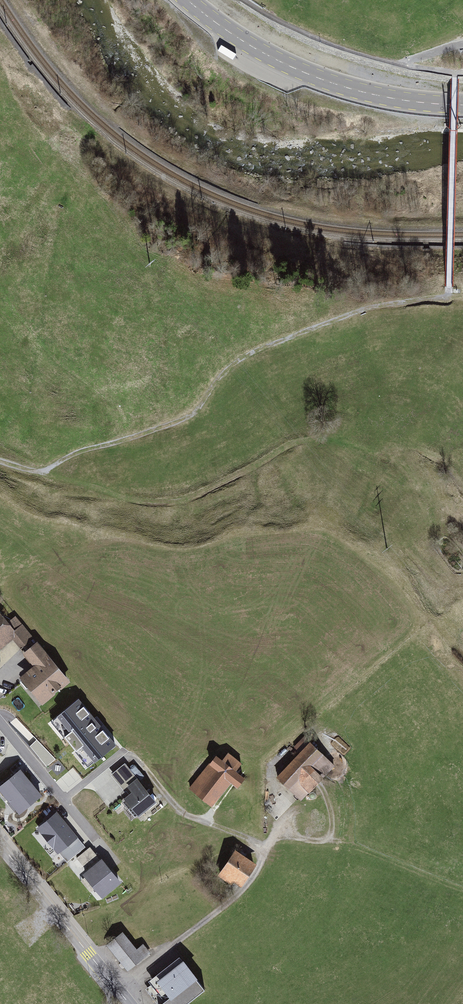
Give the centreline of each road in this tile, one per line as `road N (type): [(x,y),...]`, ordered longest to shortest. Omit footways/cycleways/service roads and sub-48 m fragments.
road 1 (residential): [(64,799),(120,754),(139,763),(193,819),(267,846),(243,895),(119,990)]
road 2 (secondary): [(188,0),(253,47),(326,81),(462,105)]
road 3 (track): [(40,473),(168,502),(313,439)]
road 4 (track): [(0,465),(40,473),(187,419)]
road 5 (tertiary): [(0,844),(119,990)]

